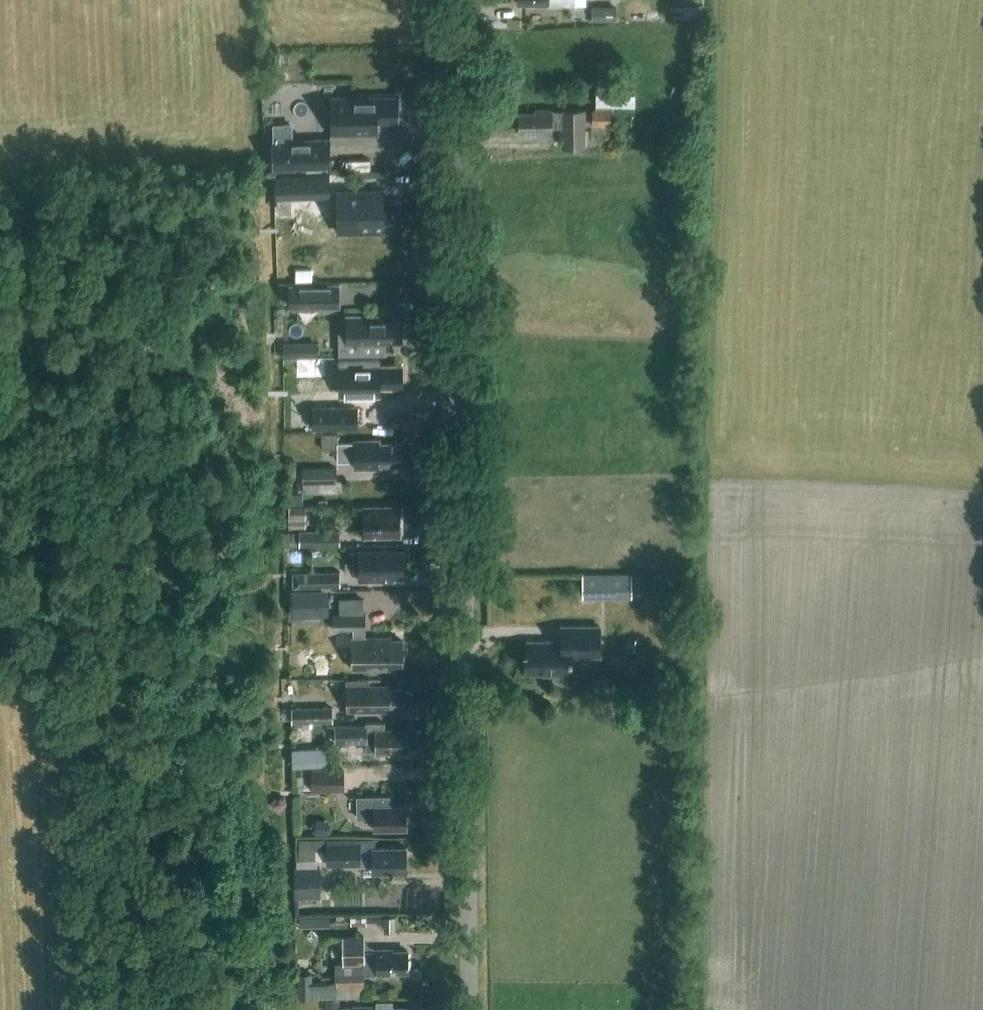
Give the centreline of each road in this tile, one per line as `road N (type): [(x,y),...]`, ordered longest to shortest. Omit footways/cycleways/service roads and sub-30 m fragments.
road 1 (unclassified): [(472,1009),(459,0)]

